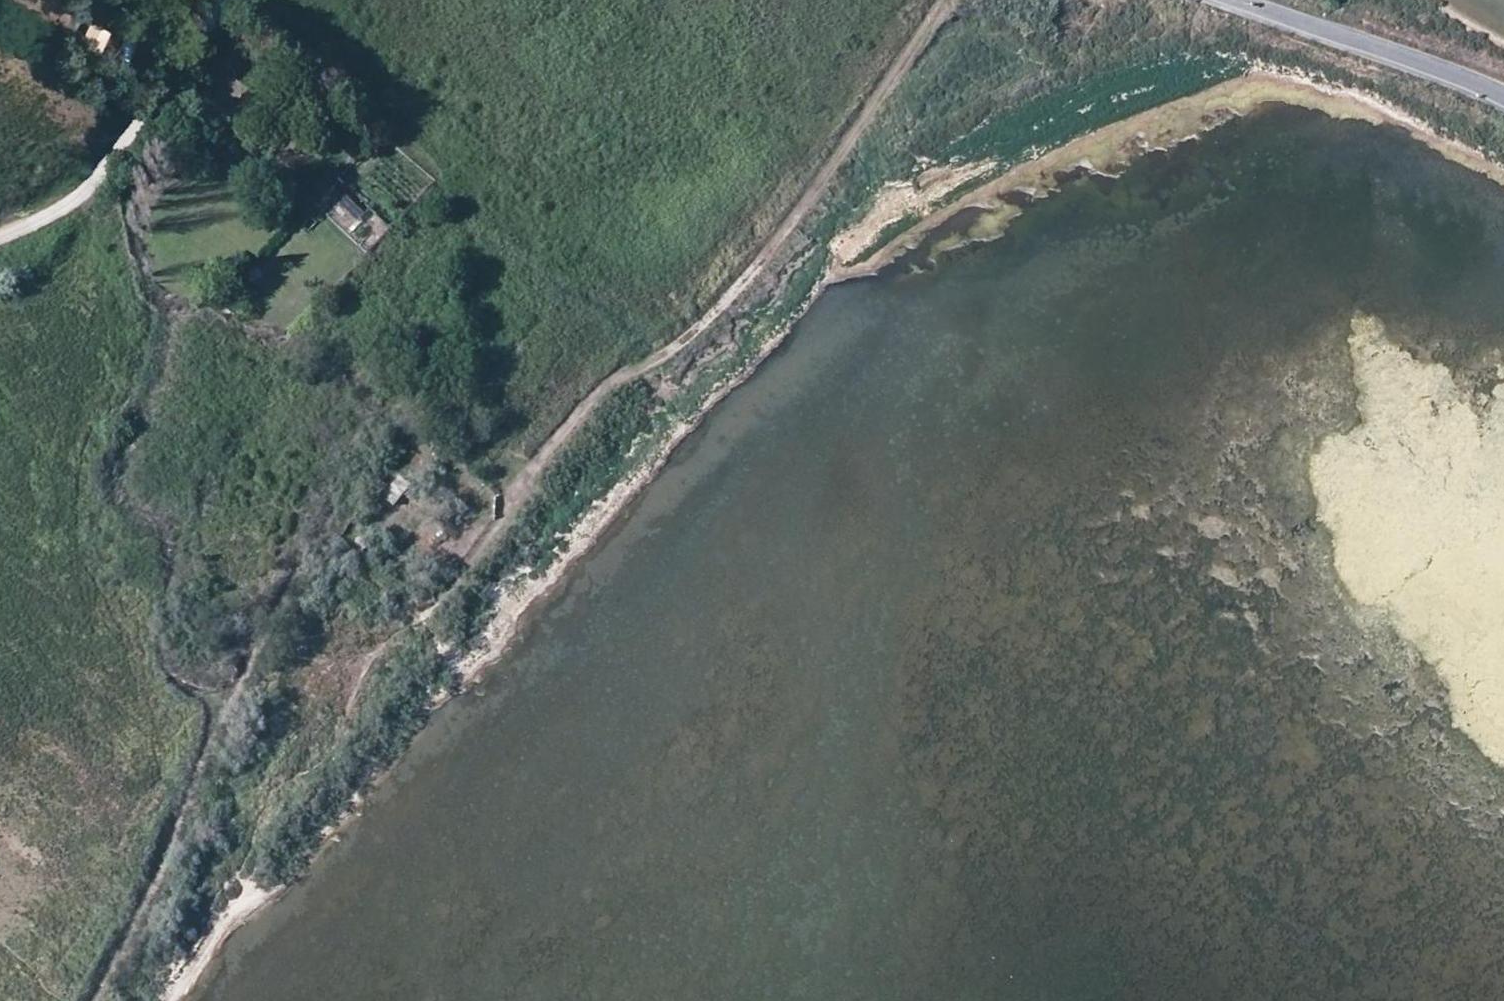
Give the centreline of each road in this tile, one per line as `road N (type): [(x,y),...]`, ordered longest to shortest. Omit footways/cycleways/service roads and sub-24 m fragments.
road 1 (track): [(0,230),(78,196),(106,174),(222,0)]
road 2 (unclassified): [(1227,0),(1503,102)]

